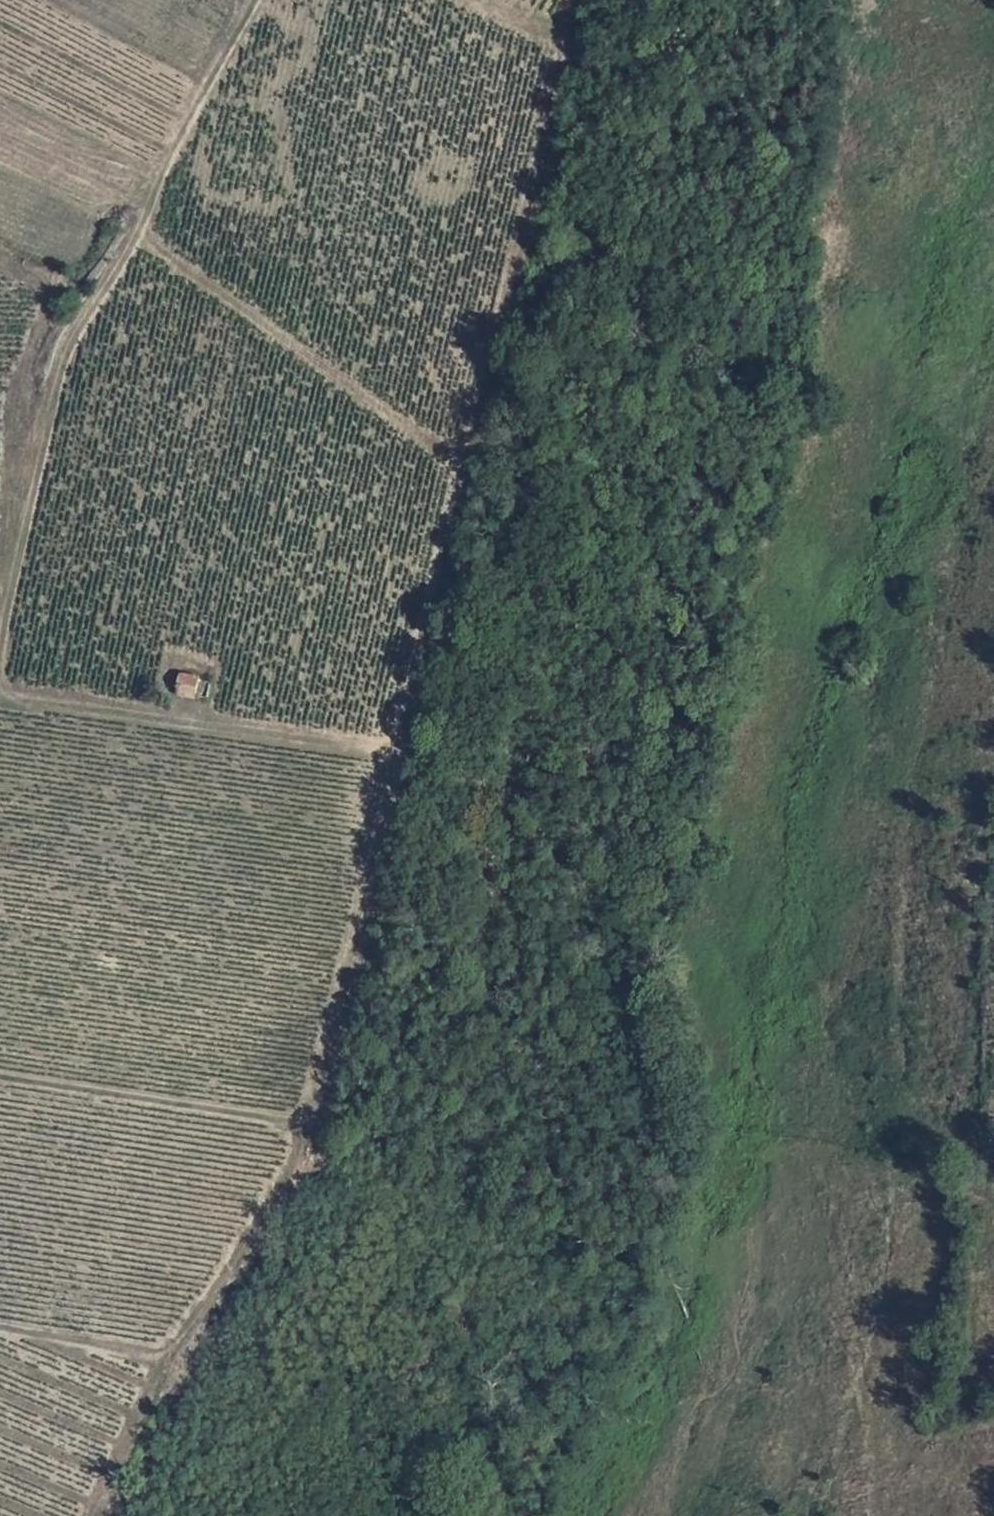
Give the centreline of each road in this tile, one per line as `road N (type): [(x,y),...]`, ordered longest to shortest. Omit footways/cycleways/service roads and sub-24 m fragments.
road 1 (track): [(0,1318),(168,1353)]

